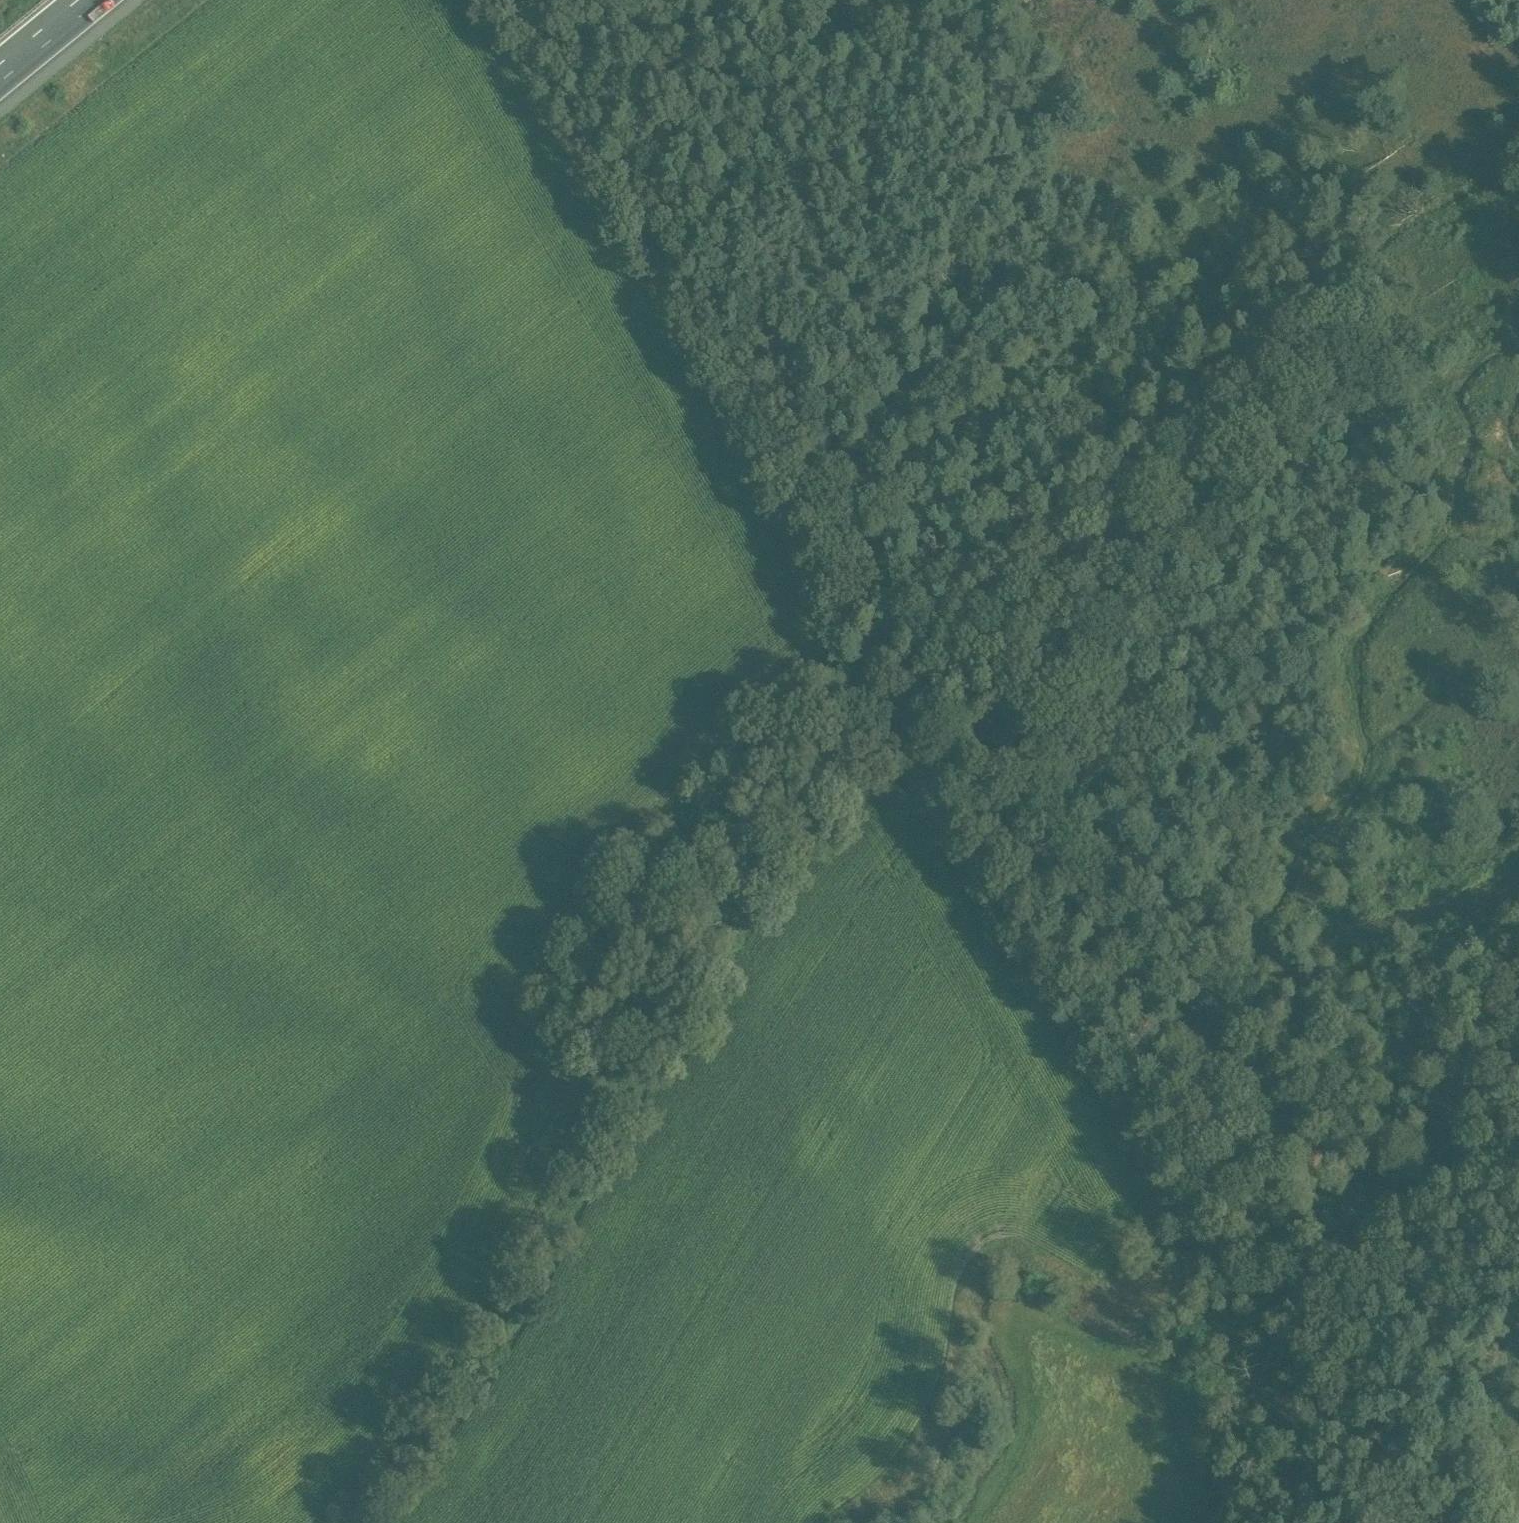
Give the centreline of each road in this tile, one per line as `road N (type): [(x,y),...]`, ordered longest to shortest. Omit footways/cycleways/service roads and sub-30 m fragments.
road 1 (track): [(1027,0),(648,252),(835,548),(923,714),(960,743),(985,829),(1004,842),(1067,941),(1077,992),(1147,1010),(1141,1038),(1147,1056),(1183,1106),(1238,1140)]
road 2 (motorway): [(0,79),(94,0)]

